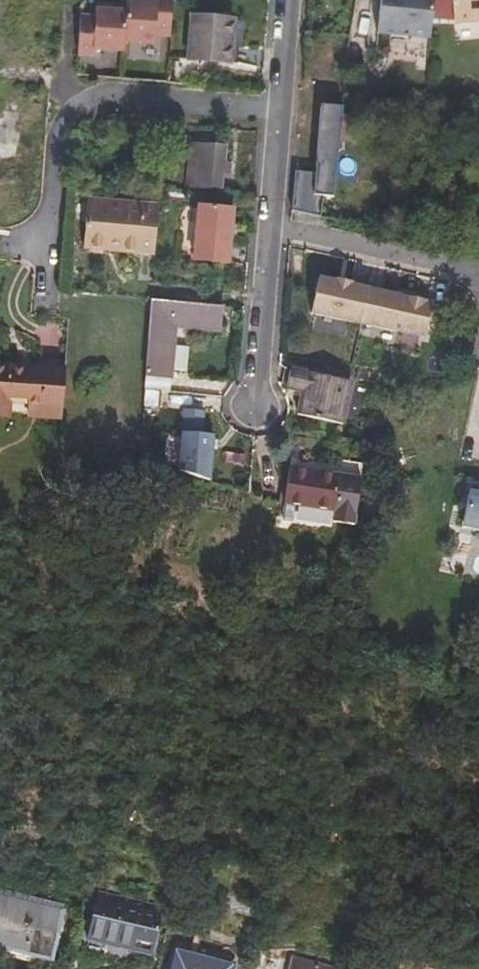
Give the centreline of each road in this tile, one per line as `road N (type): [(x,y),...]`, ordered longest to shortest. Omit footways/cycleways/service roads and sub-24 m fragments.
road 1 (residential): [(259,224),(478,277)]
road 2 (residential): [(71,102),(268,116)]
road 3 (residential): [(41,292),(54,132),(71,102)]
road 4 (residential): [(240,411),(259,224)]

